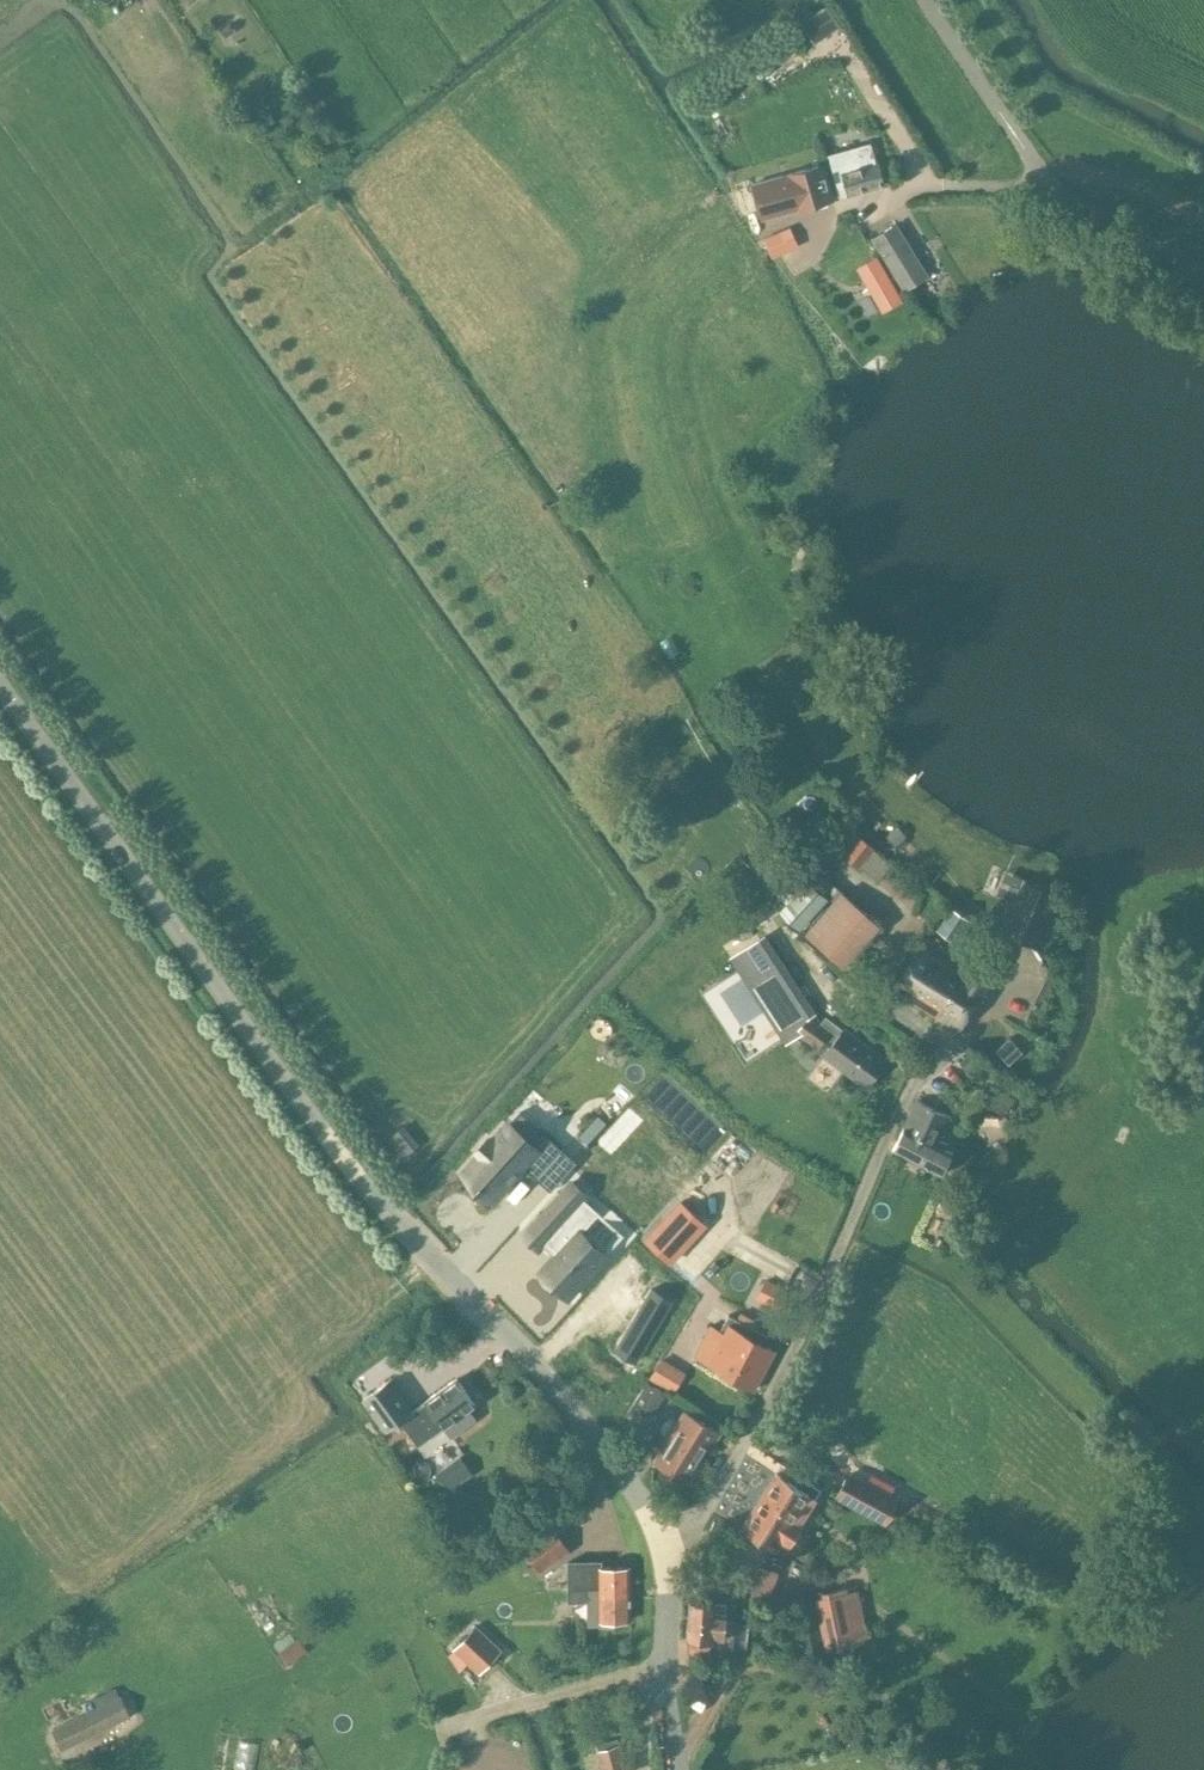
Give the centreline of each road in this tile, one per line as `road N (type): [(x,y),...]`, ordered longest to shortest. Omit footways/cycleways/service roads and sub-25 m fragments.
road 1 (tertiary): [(664,1553),(648,1512),(592,1427),(358,1174),(0,685)]
road 2 (unclassified): [(664,1553),(711,1498),(795,1354),(905,1095),(939,1053)]
road 3 (tertiary): [(680,1769),(663,1667),(664,1553)]
road 4 (unclassified): [(1203,273),(1057,193)]

